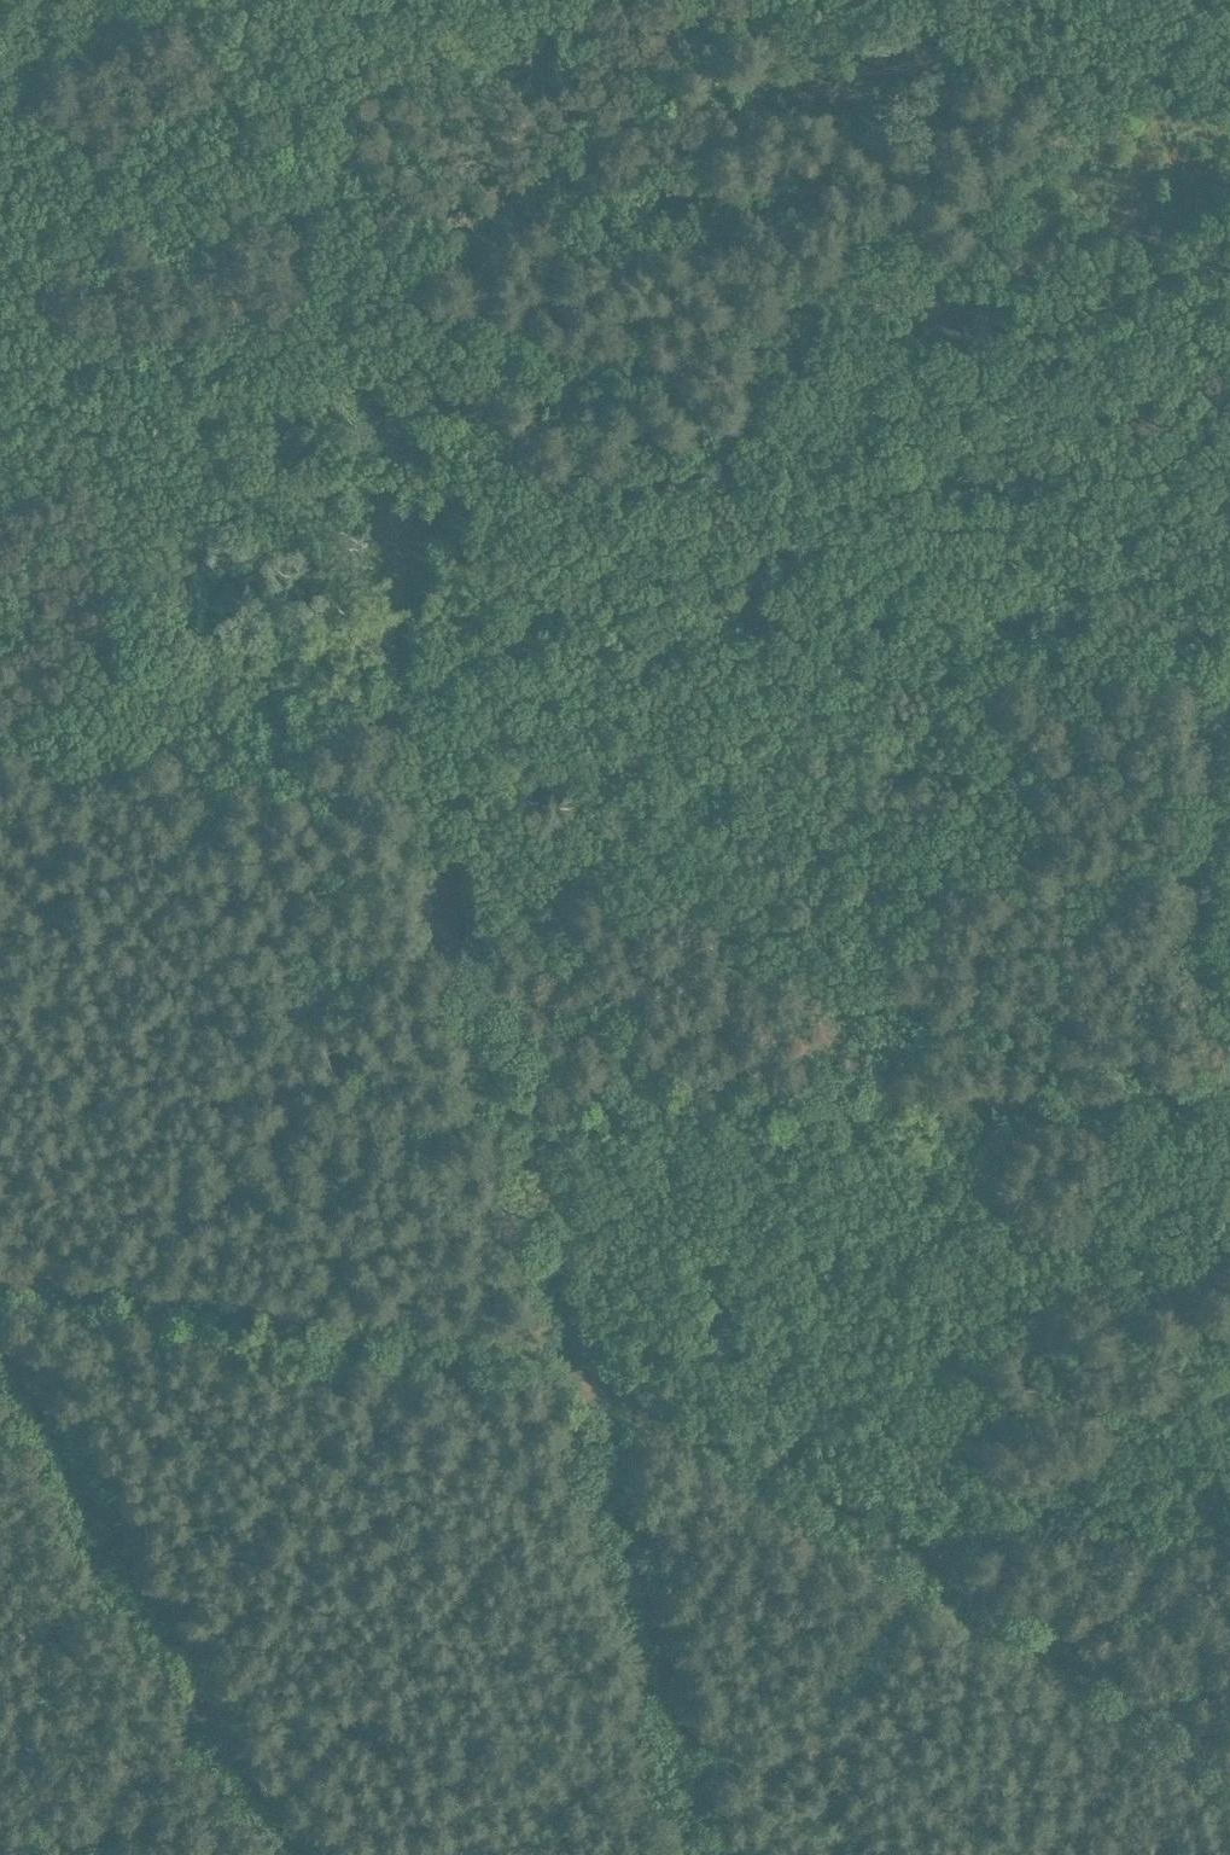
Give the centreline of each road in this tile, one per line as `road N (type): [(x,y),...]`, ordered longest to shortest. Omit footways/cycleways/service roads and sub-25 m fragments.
road 1 (track): [(596,1355),(1068,1631),(1229,1753)]
road 2 (track): [(596,1355),(0,1268)]

